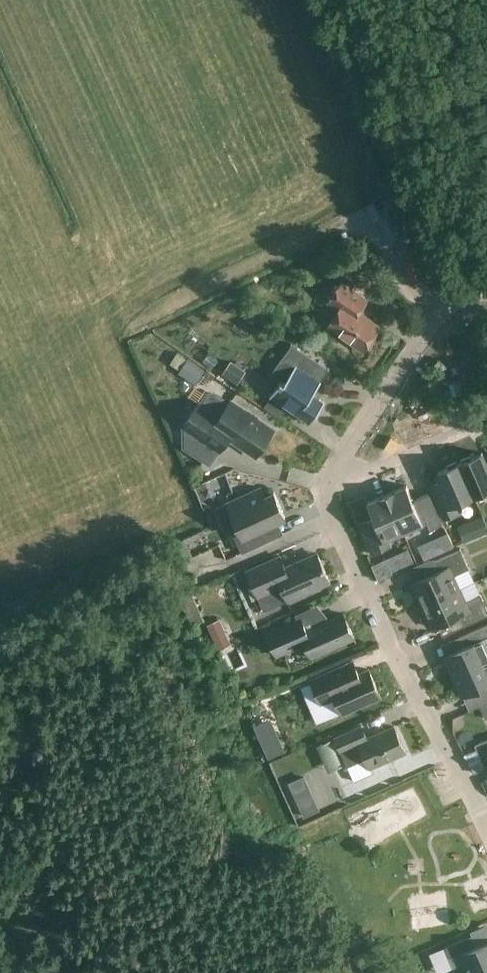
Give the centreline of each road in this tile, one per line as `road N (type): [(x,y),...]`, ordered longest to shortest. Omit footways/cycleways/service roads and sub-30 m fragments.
road 1 (residential): [(486,831),(323,491)]
road 2 (track): [(437,314),(417,300),(375,229),(357,218),(212,282)]
road 3 (residential): [(323,491),(437,314),(486,289)]
road 4 (residential): [(484,428),(323,491)]

